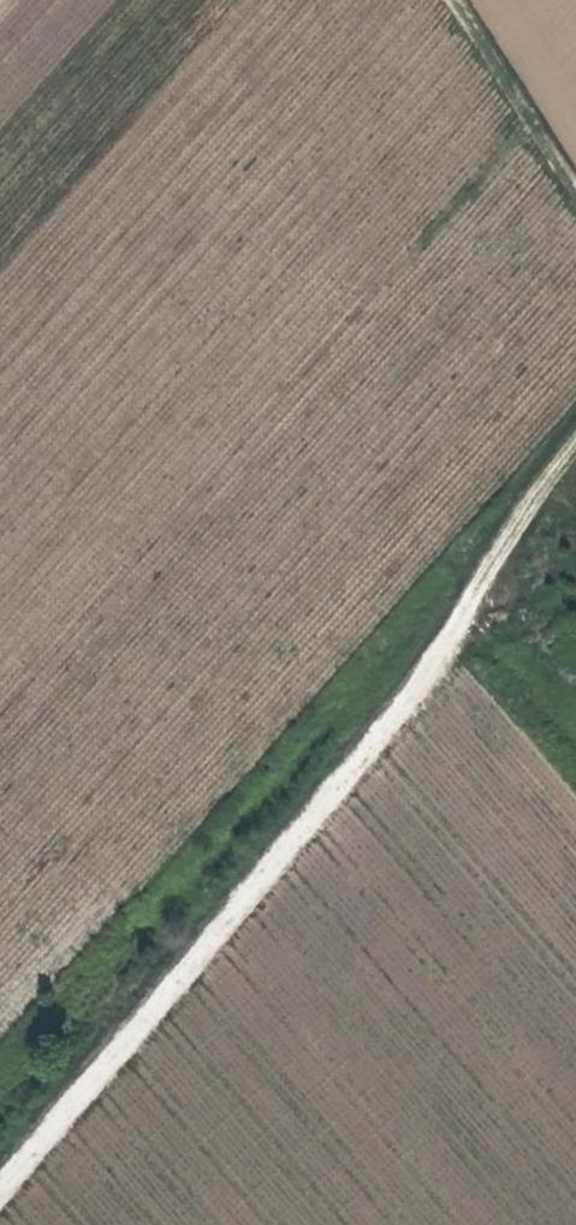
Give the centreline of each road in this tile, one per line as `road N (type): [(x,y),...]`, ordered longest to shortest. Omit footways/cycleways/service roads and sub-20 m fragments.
road 1 (track): [(0,1194),(387,726),(450,638)]
road 2 (track): [(450,638),(541,488),(575,447)]
road 3 (track): [(455,0),(575,190)]
road 4 (track): [(575,782),(450,638)]

